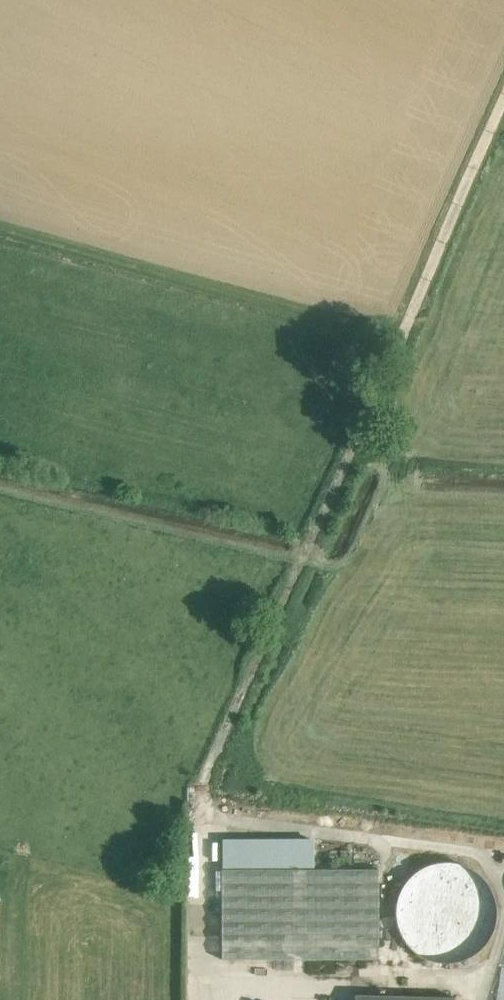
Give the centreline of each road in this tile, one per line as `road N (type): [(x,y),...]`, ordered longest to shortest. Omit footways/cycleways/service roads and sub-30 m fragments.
road 1 (track): [(192,834),(194,801),(503,102)]
road 2 (track): [(0,486),(278,557),(340,561),(382,488),(503,491)]

